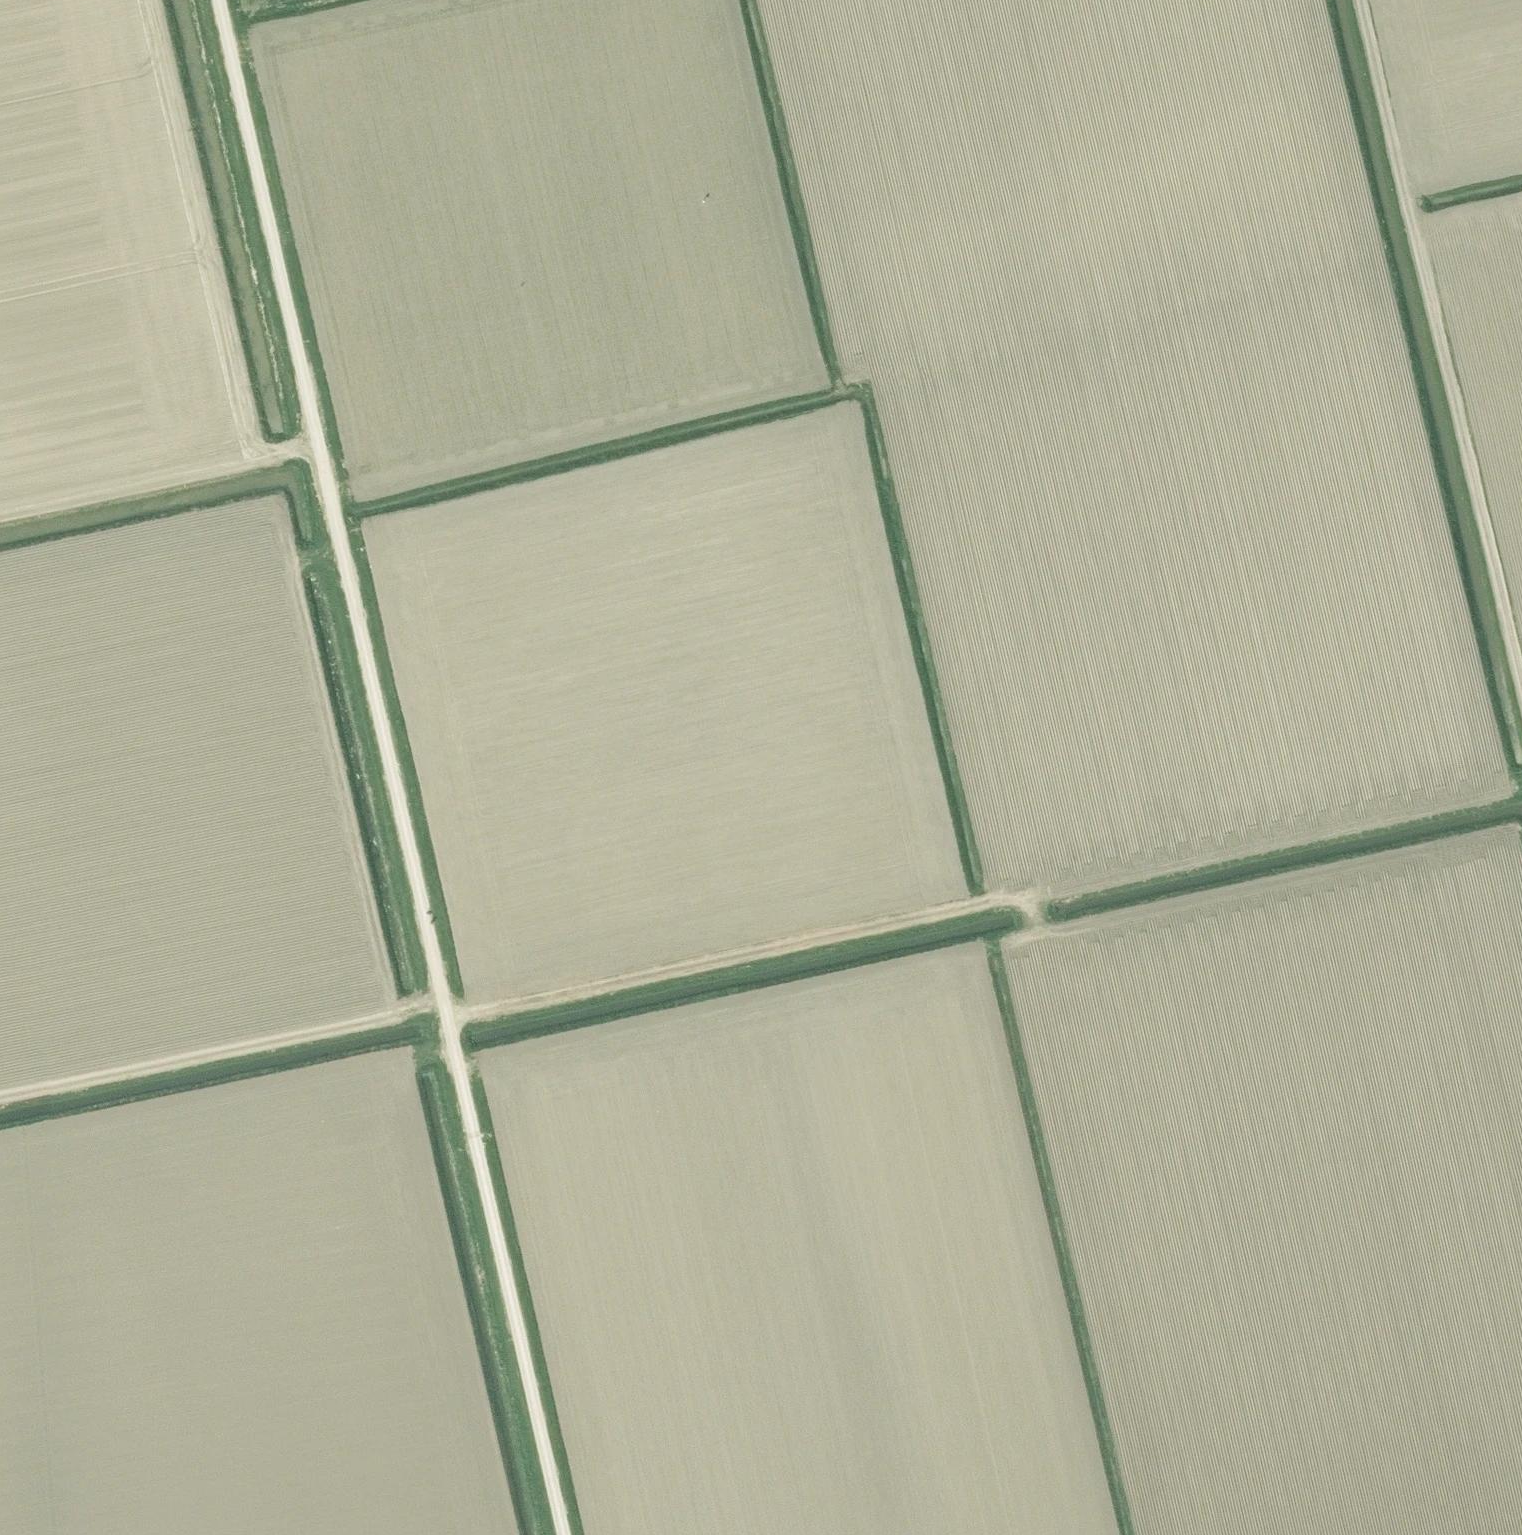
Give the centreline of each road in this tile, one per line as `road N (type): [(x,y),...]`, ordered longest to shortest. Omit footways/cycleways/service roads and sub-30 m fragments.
road 1 (unclassified): [(566,1534),(219,0)]

